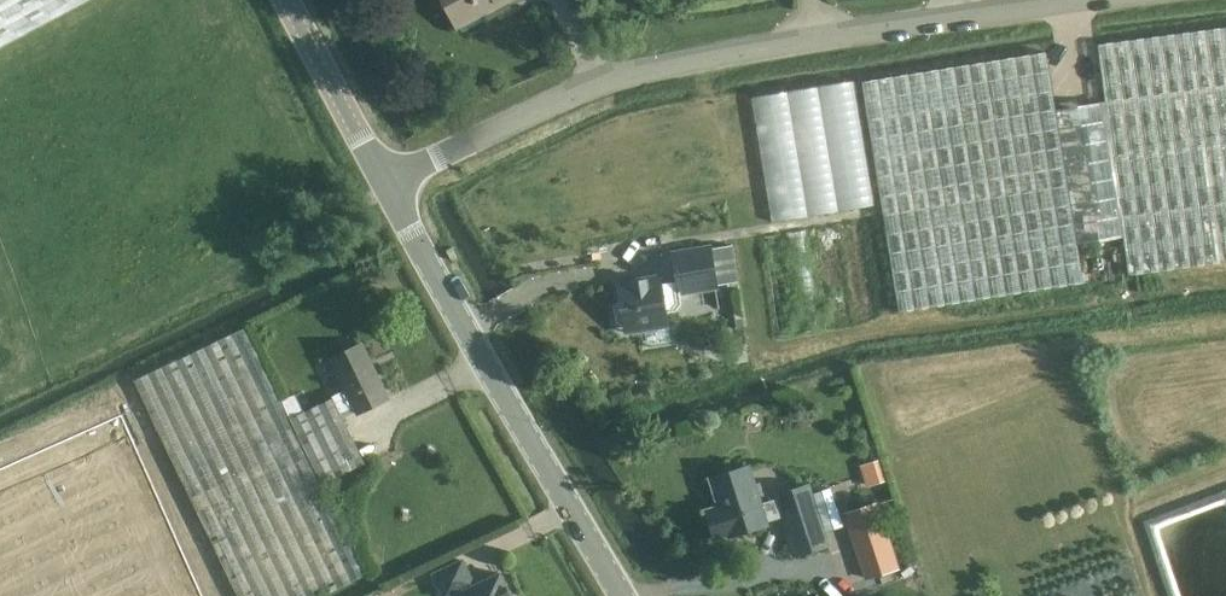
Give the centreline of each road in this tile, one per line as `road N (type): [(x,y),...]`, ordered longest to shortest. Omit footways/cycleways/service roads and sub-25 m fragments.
road 1 (unclassified): [(452,152),(607,79),(821,35),(1083,0)]
road 2 (tertiary): [(624,595),(386,184)]
road 3 (tertiary): [(386,184),(289,0)]

